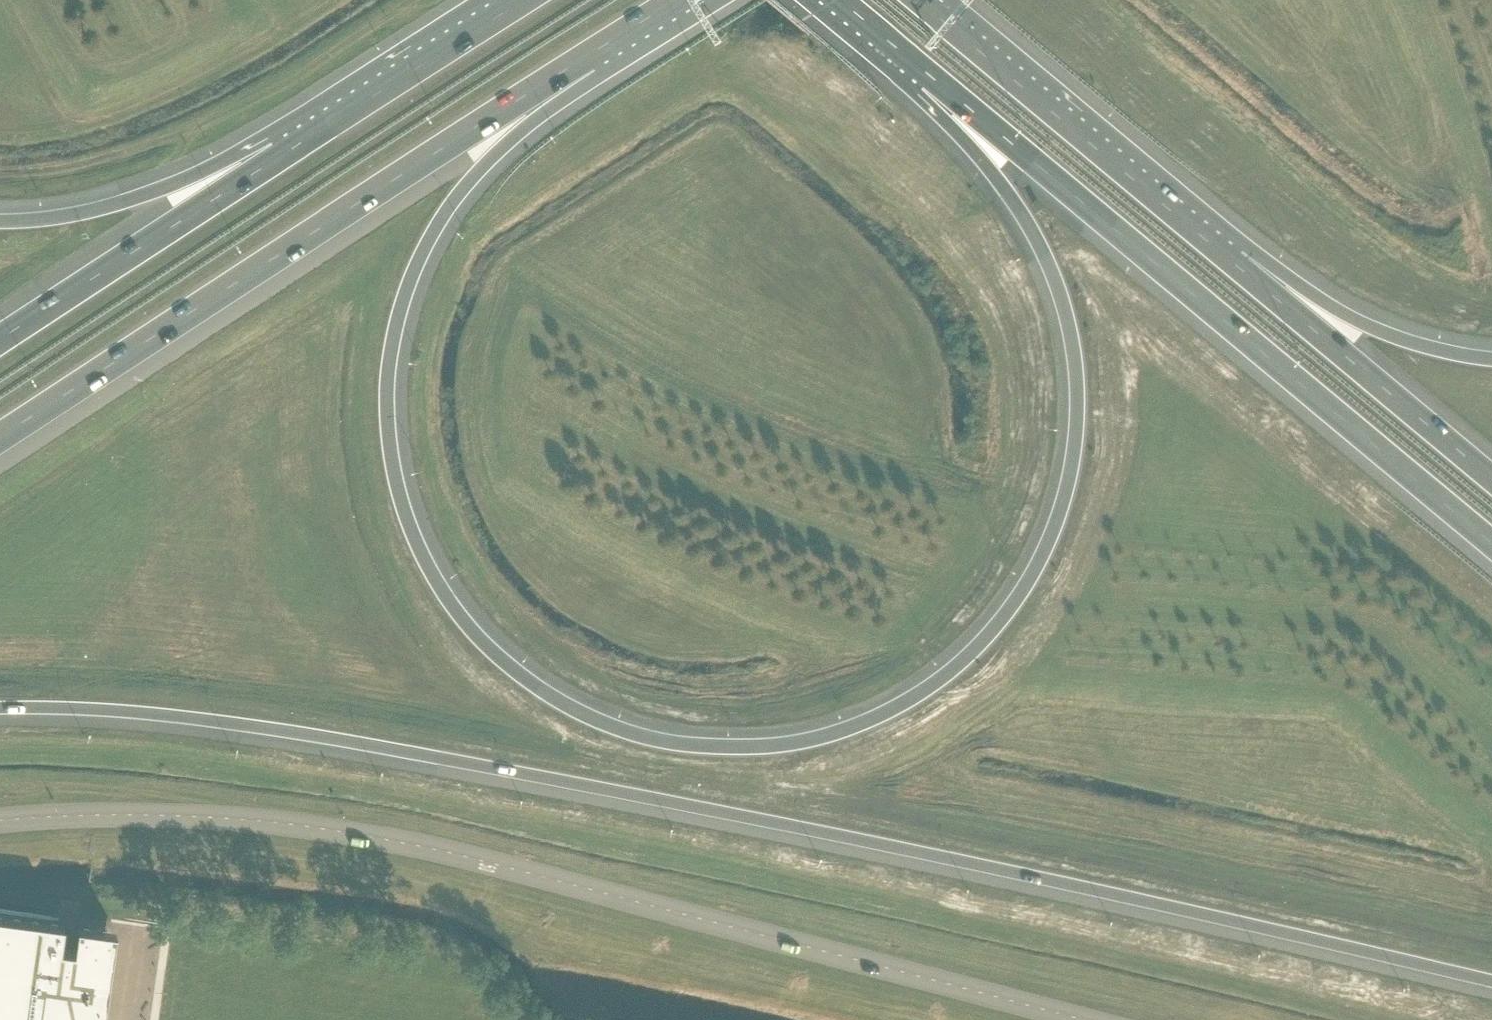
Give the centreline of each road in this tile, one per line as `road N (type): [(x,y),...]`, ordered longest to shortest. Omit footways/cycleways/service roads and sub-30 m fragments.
road 1 (motorway): [(928,74),(1058,283),(1077,388),(1063,502),(1003,618),(914,698),(802,744),(699,749),(593,723),(550,700),(478,640),(420,553),(391,460),(391,361),(418,266),(471,181),(594,51)]
road 2 (motorway): [(0,711),(103,711),(324,738),(929,856),(1491,982)]
road 3 (secondary): [(1084,1019),(386,839),(195,816),(0,820)]
road 4 (motorway): [(928,74),(1491,548)]
road 5 (motorway): [(0,437),(594,51)]
road 6 (motorway): [(1232,261),(919,0)]
road 7 (motorway): [(339,117),(0,339)]
road 8 (motorway): [(339,117),(144,196),(0,221)]
road 9 (motorway): [(1491,477),(1232,261)]
road 10 (motorway): [(1491,362),(1455,358),(1360,326),(1232,261)]
road 11 (motorway): [(526,0),(339,117)]

